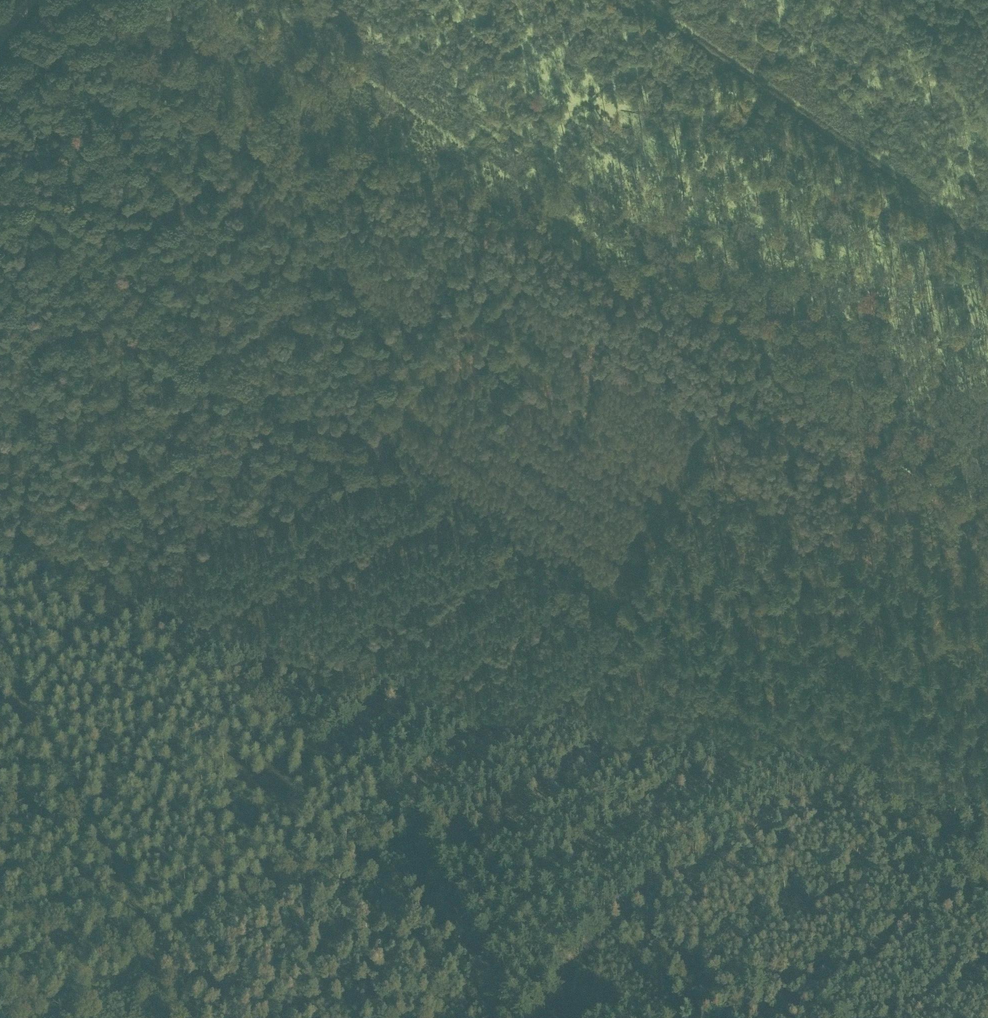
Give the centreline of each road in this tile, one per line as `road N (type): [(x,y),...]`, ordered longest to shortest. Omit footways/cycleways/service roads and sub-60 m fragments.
road 1 (track): [(0,204),(987,872)]
road 2 (track): [(403,797),(0,540)]
road 3 (track): [(746,1017),(403,797)]
road 4 (track): [(152,945),(0,646)]
road 5 (track): [(403,797),(152,945)]
road 6 (track): [(403,797),(514,1017)]
road 7 (track): [(118,877),(0,923)]

